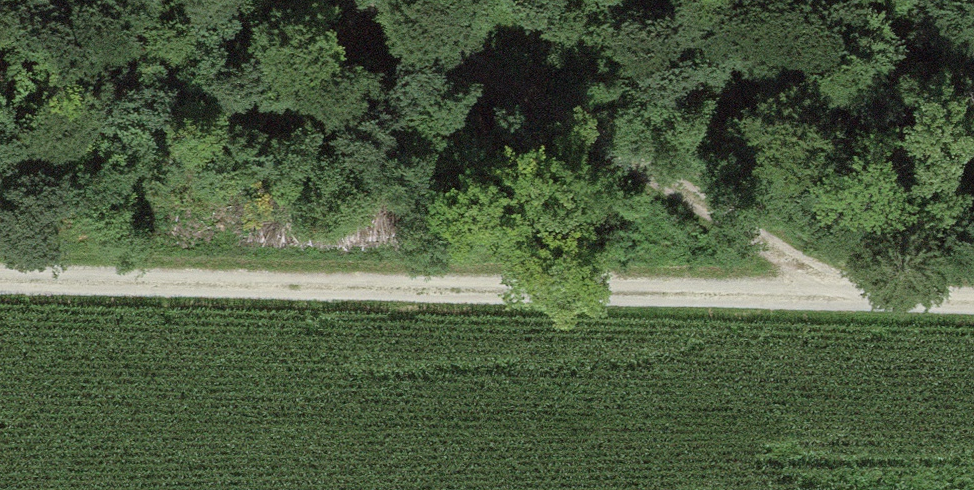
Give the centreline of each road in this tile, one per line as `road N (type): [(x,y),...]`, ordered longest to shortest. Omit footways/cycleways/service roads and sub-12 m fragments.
road 1 (track): [(973,299),(0,277)]
road 2 (track): [(365,0),(857,296)]

